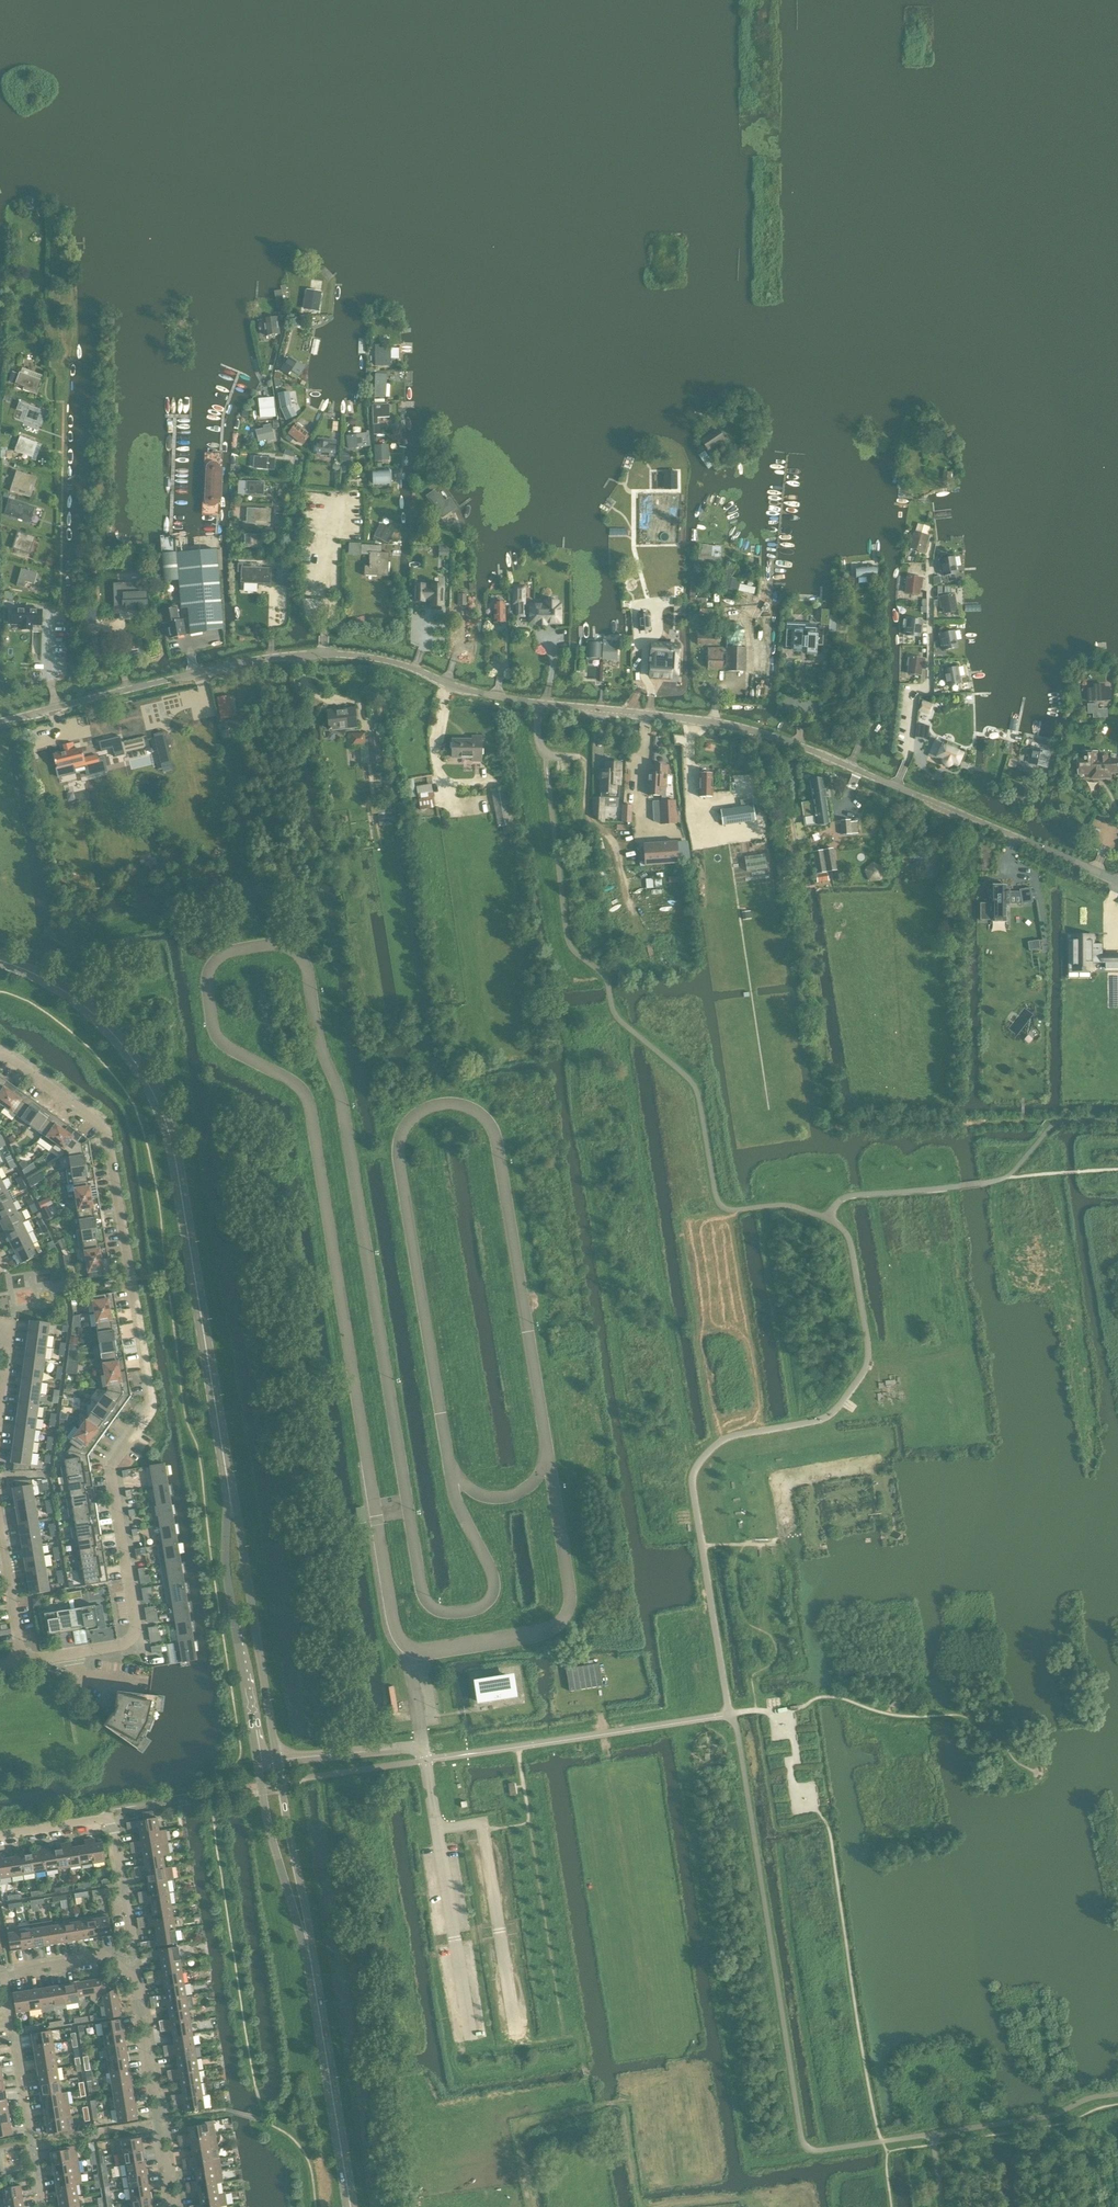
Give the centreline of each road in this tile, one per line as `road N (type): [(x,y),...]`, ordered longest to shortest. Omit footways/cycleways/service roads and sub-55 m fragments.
road 1 (secondary): [(350,2206),(270,1783),(165,1119),(140,1070),(104,1026),(47,981),(0,961)]
road 2 (residential): [(0,722),(220,667),(362,657),(463,691),(767,735),(1117,884)]
road 3 (residential): [(0,1054),(105,1129),(150,1406),(109,1471),(138,1644),(77,1654)]
road 4 (residential): [(132,1976),(115,1835),(105,1819),(0,1837)]
road 5 (track): [(49,621),(61,597),(64,402),(49,400)]
road 6 (residential): [(44,2206),(2,1976)]
road 7 (residential): [(174,2206),(132,1976)]
road 8 (residential): [(26,1661),(0,1506)]
road 9 (residential): [(2,1976),(103,1958),(132,1976)]

